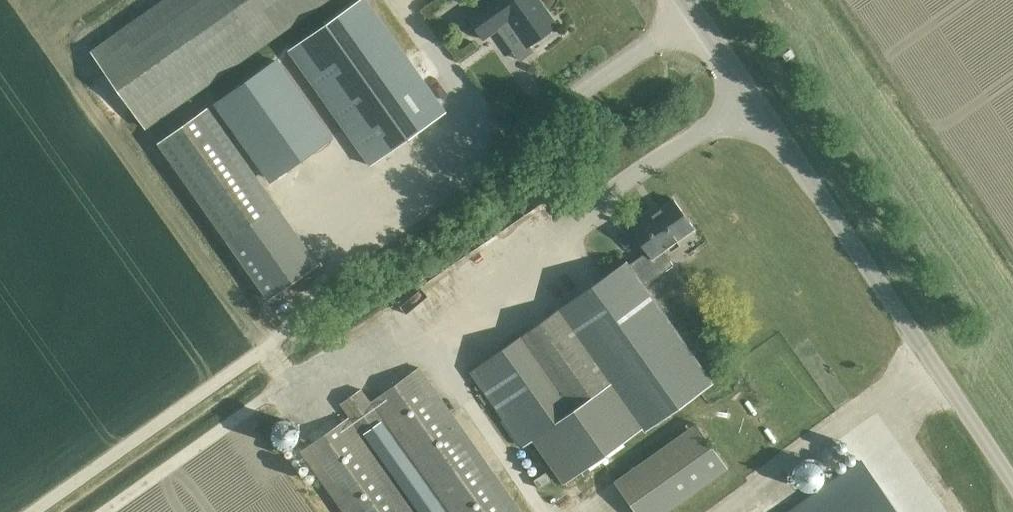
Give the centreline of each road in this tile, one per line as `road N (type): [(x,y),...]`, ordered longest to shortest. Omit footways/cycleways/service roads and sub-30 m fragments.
road 1 (track): [(693,11),(308,297),(268,347),(34,511)]
road 2 (track): [(103,511),(288,382),(514,277),(750,95)]
road 3 (unclassified): [(1012,484),(686,0)]

